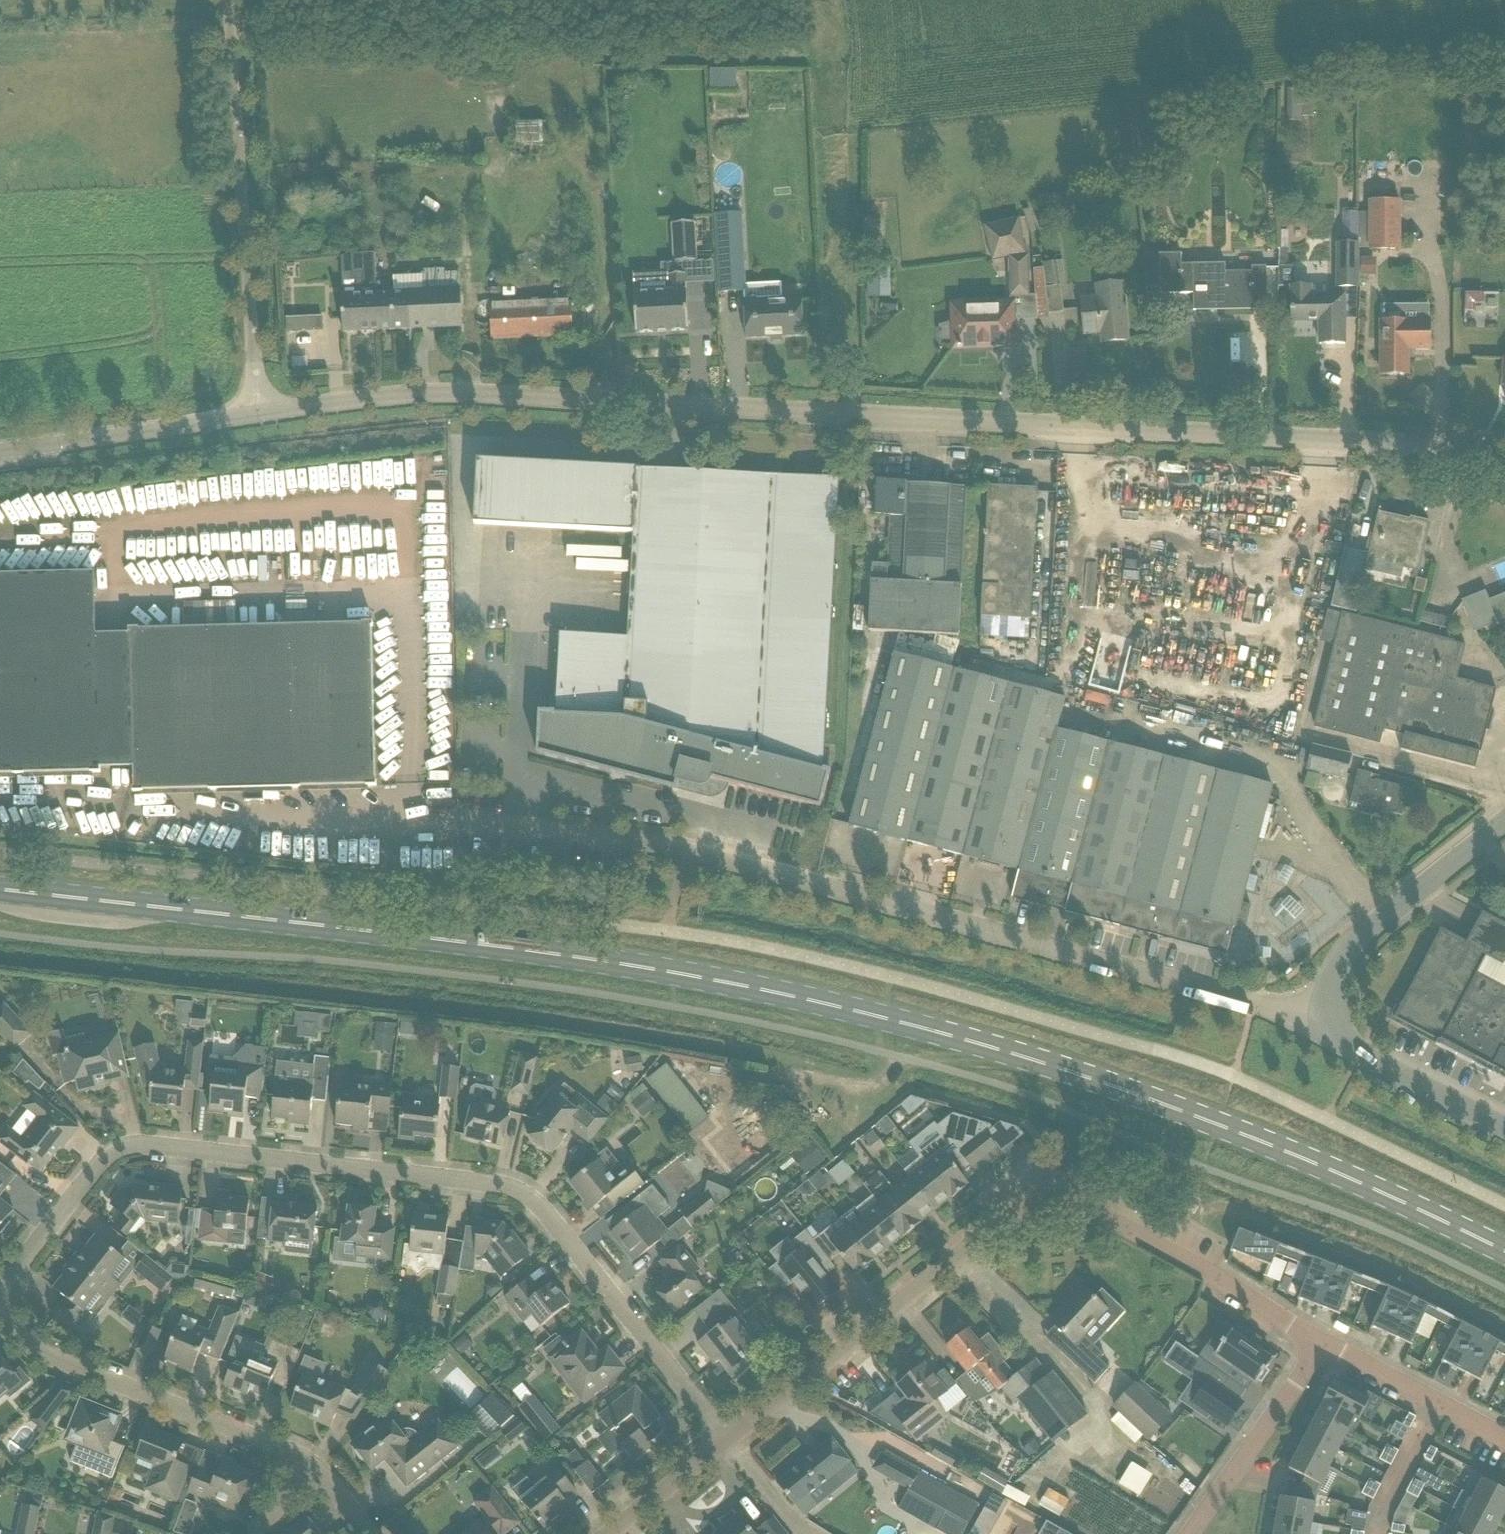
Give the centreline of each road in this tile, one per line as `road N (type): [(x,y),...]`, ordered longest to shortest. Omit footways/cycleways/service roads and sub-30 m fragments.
road 1 (primary): [(1504,1255),(1216,1122),(985,1044),(738,984),(573,956),(0,889)]
road 2 (tertiary): [(1504,478),(1427,446),(466,395),(263,417)]
road 3 (residential): [(0,1283),(103,1160),(126,1146),(492,1183),(546,1212),(731,1442)]
road 4 (unclassified): [(1326,1015),(1093,963),(656,840),(462,822)]
road 5 (residential): [(731,1442),(1014,1214),(1044,1200),(1081,1204),(1322,1343)]
road 6 (residential): [(263,417),(231,0)]
road 7 (residential): [(309,1464),(64,1364),(40,1352),(0,1308)]
road 8 (tertiary): [(1326,1015),(1347,956),(1366,935),(1504,826)]
road 9 (tertiary): [(263,417),(0,453)]
road 10 (residential): [(1322,1343),(1189,1533)]
road 11 (tertiary): [(1504,1128),(1360,1055),(1337,1038),(1326,1015)]
road 12 (residential): [(1322,1343),(1504,1439)]
road 13 (residential): [(614,1533),(731,1442)]

